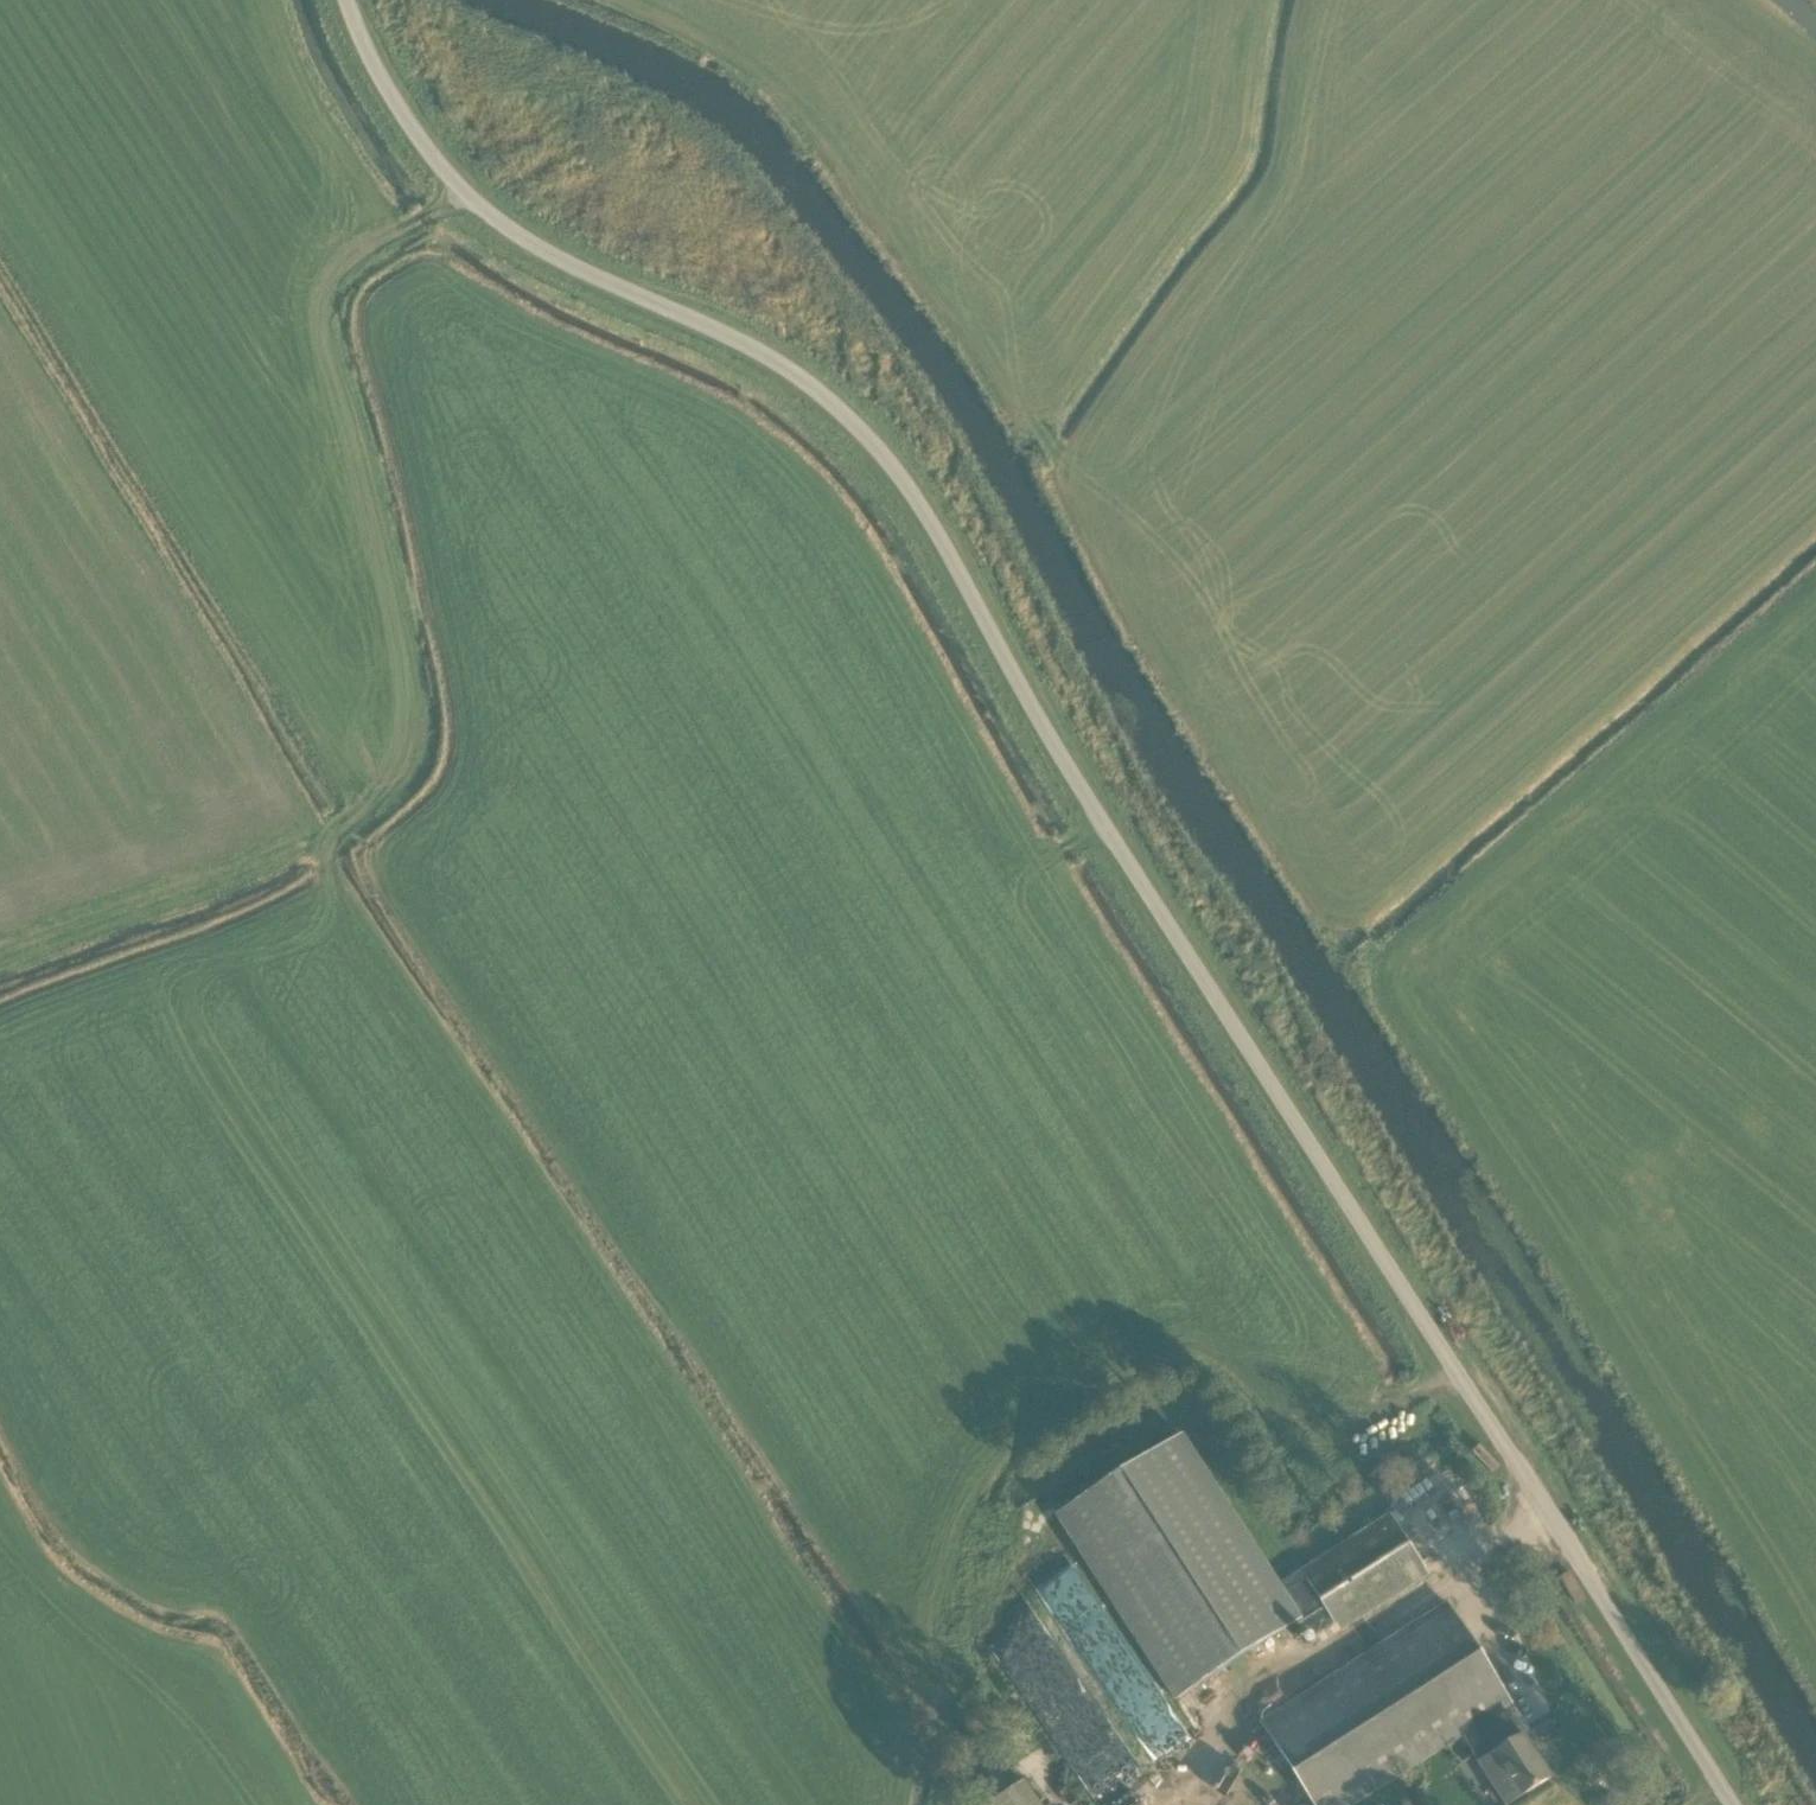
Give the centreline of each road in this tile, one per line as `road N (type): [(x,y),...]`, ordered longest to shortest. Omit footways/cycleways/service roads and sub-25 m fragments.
road 1 (unclassified): [(1737,1804),(1023,691),(893,470),(803,386),(490,216),(404,125),(344,0)]

